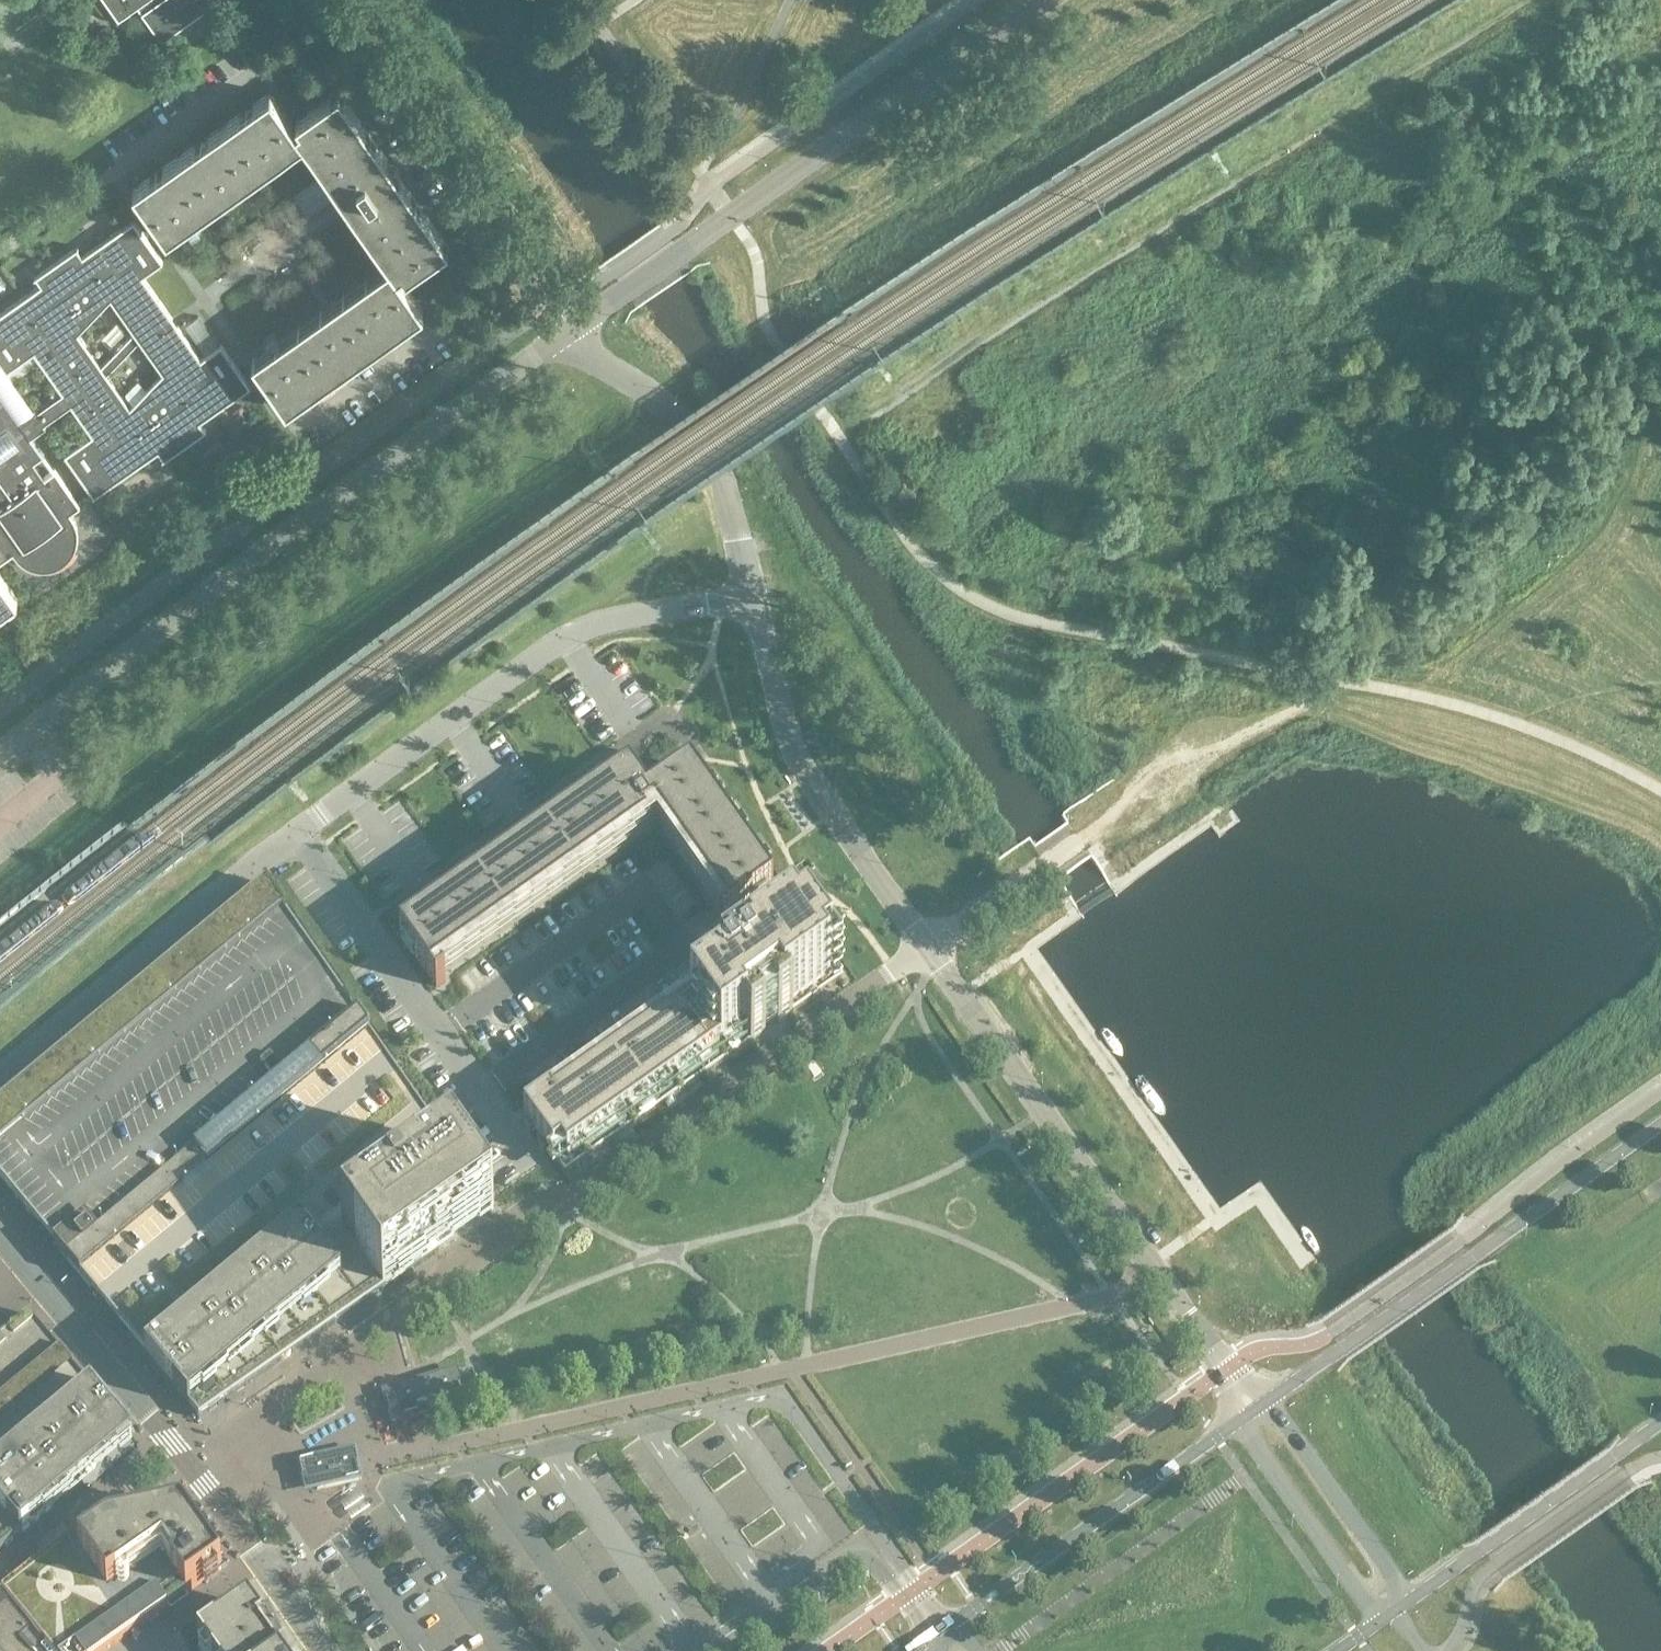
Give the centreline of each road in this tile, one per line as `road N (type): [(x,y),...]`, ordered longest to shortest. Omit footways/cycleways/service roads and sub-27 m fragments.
road 1 (unclassified): [(0,1083),(297,833),(565,639),(616,620),(751,597)]
road 2 (tertiary): [(0,754),(564,335)]
road 3 (tertiary): [(564,335),(1036,0)]
road 4 (unclassified): [(1222,1360),(923,939)]
road 5 (secondary): [(1660,1122),(1271,1399)]
road 6 (tertiary): [(323,1650),(204,1482),(45,1286)]
road 7 (unclassified): [(564,335),(325,0)]
road 8 (unclassified): [(923,939),(823,798),(781,720),(751,597)]
road 9 (secondary): [(1239,1422),(955,1624)]
road 10 (unclassified): [(751,597),(721,470),(681,415),(564,335)]
road 11 (secondary): [(1409,1597),(1660,1425)]
road 12 (unclassified): [(1409,1597),(1271,1399)]
road 13 (unclassified): [(1239,1422),(1378,1619)]
road 14 (unclassified): [(923,939),(1100,828)]
road 15 (residential): [(771,1053),(923,939)]

